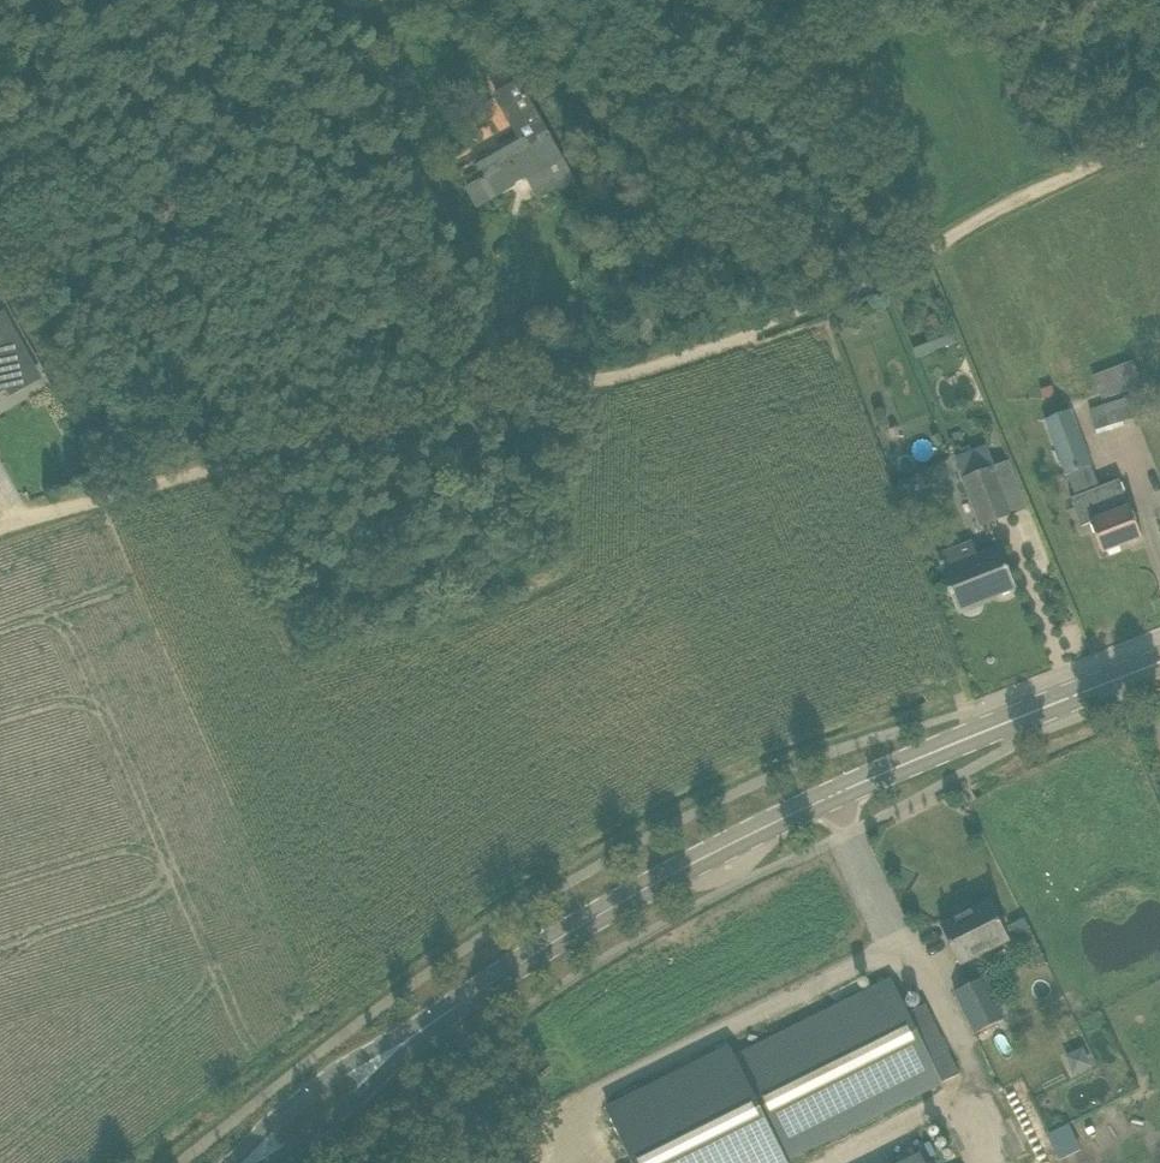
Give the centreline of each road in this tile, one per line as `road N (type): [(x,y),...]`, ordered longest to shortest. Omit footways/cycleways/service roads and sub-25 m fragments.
road 1 (track): [(0,524),(750,334),(879,278),(1159,130)]
road 2 (tertiary): [(402,1045),(593,915),(781,818),(1159,668)]
road 3 (tertiary): [(402,1045),(342,1068),(272,1122),(242,1162)]
road 4 (tertiary): [(259,1162),(359,1094),(402,1045)]

